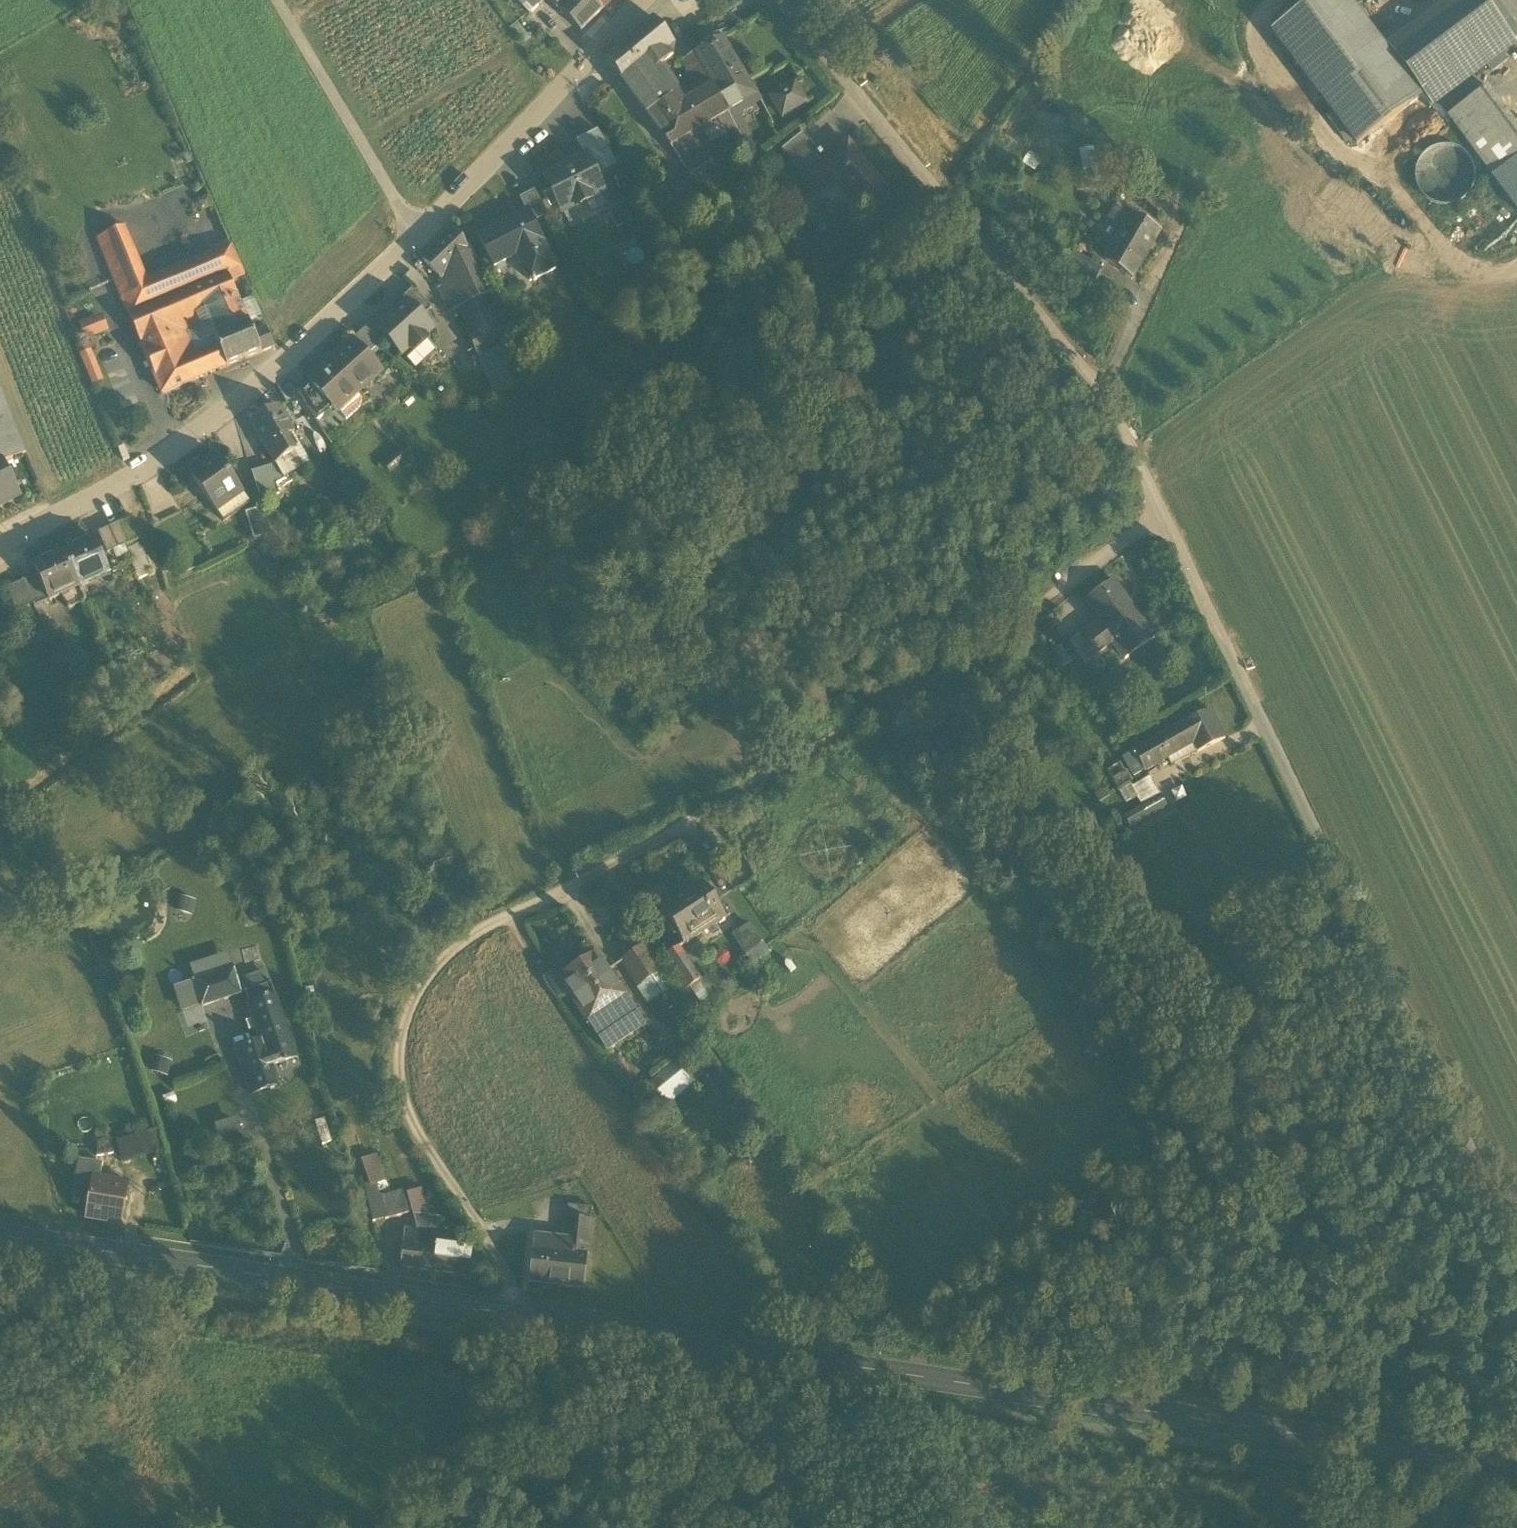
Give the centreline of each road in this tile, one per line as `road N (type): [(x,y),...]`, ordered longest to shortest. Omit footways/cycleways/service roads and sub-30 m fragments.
road 1 (unclassified): [(514,1312),(517,1289),(400,1121),(388,1084),(430,959),(965,668),(1163,514)]
road 2 (tertiary): [(514,1312),(1516,1466)]
road 3 (unclassified): [(1163,514),(1516,1243)]
road 4 (unclassified): [(781,0),(1115,411),(1163,514)]
road 5 (tertiary): [(0,1235),(514,1312)]
road 6 (residential): [(0,542),(132,474),(278,367),(414,235)]
road 7 (residential): [(414,235),(644,0)]
road 8 (unclassified): [(277,0),(414,235)]
road 9 (track): [(804,1527),(685,1338)]

